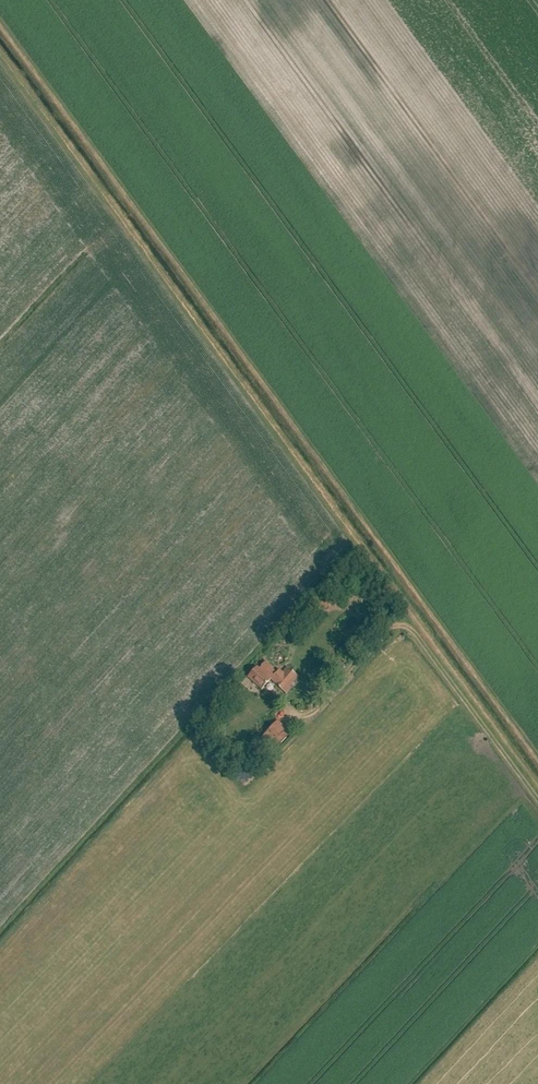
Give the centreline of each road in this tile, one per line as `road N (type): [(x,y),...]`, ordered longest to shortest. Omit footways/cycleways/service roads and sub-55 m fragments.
road 1 (track): [(537,799),(407,627),(387,631),(317,710),(292,712)]

